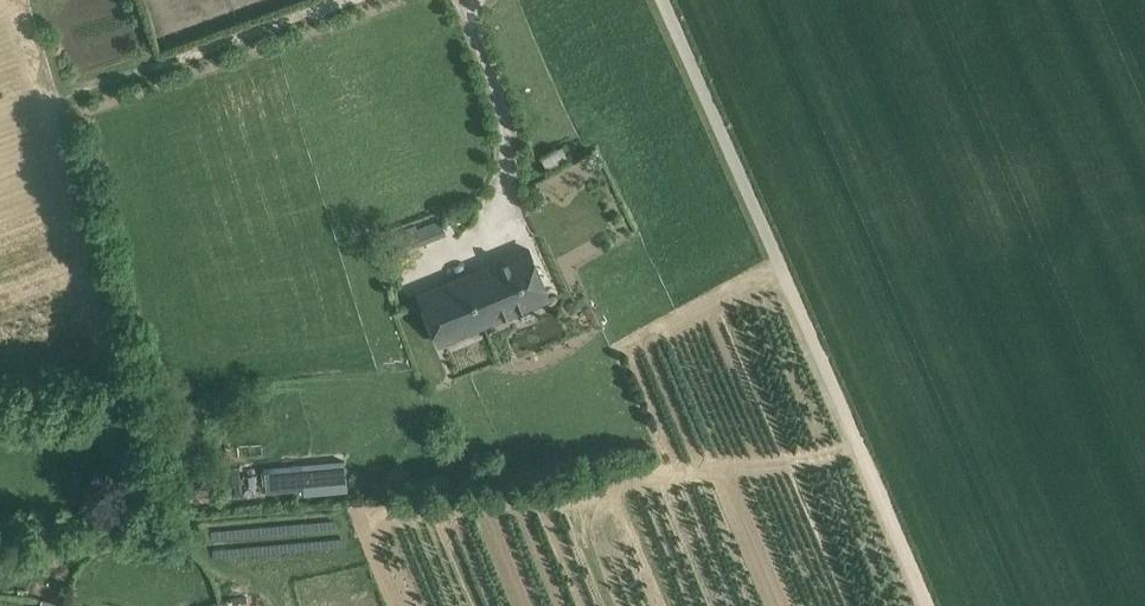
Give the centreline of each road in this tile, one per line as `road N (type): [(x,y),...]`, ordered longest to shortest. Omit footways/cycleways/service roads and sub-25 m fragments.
road 1 (unclassified): [(929,605),(666,0)]

